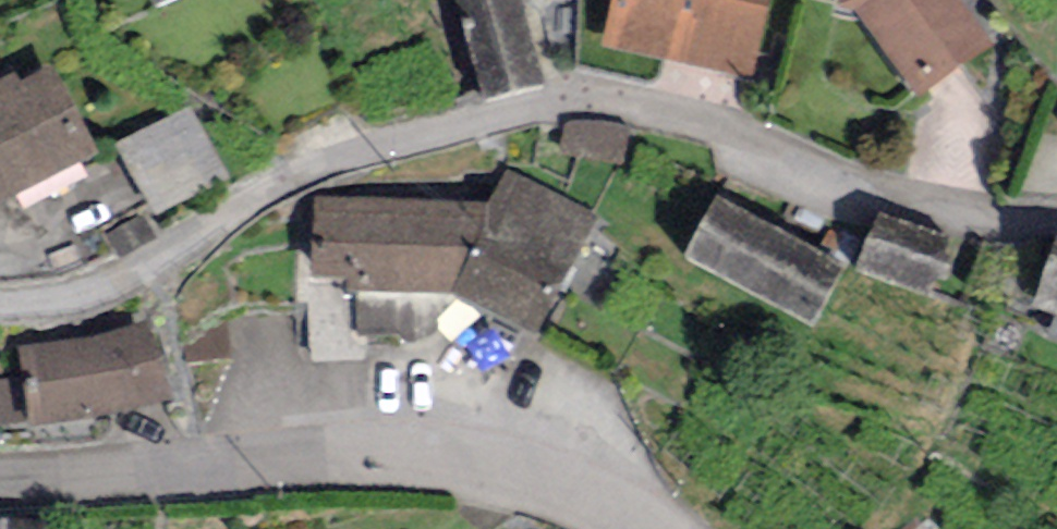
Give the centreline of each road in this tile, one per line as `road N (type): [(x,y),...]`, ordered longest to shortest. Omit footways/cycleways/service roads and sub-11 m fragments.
road 1 (residential): [(1056,225),(932,206),(694,124),(574,105),(331,161),(102,291),(0,305)]
road 2 (residential): [(0,485),(332,459),(427,460),(559,484),(652,528)]

